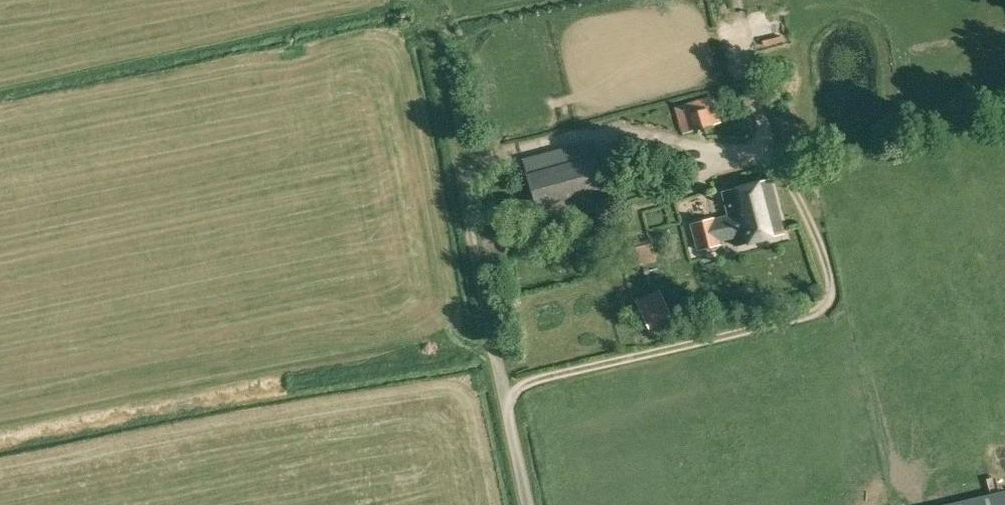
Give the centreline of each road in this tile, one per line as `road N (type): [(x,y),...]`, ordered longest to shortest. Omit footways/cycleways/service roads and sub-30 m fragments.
road 1 (track): [(421,25),(477,287)]

